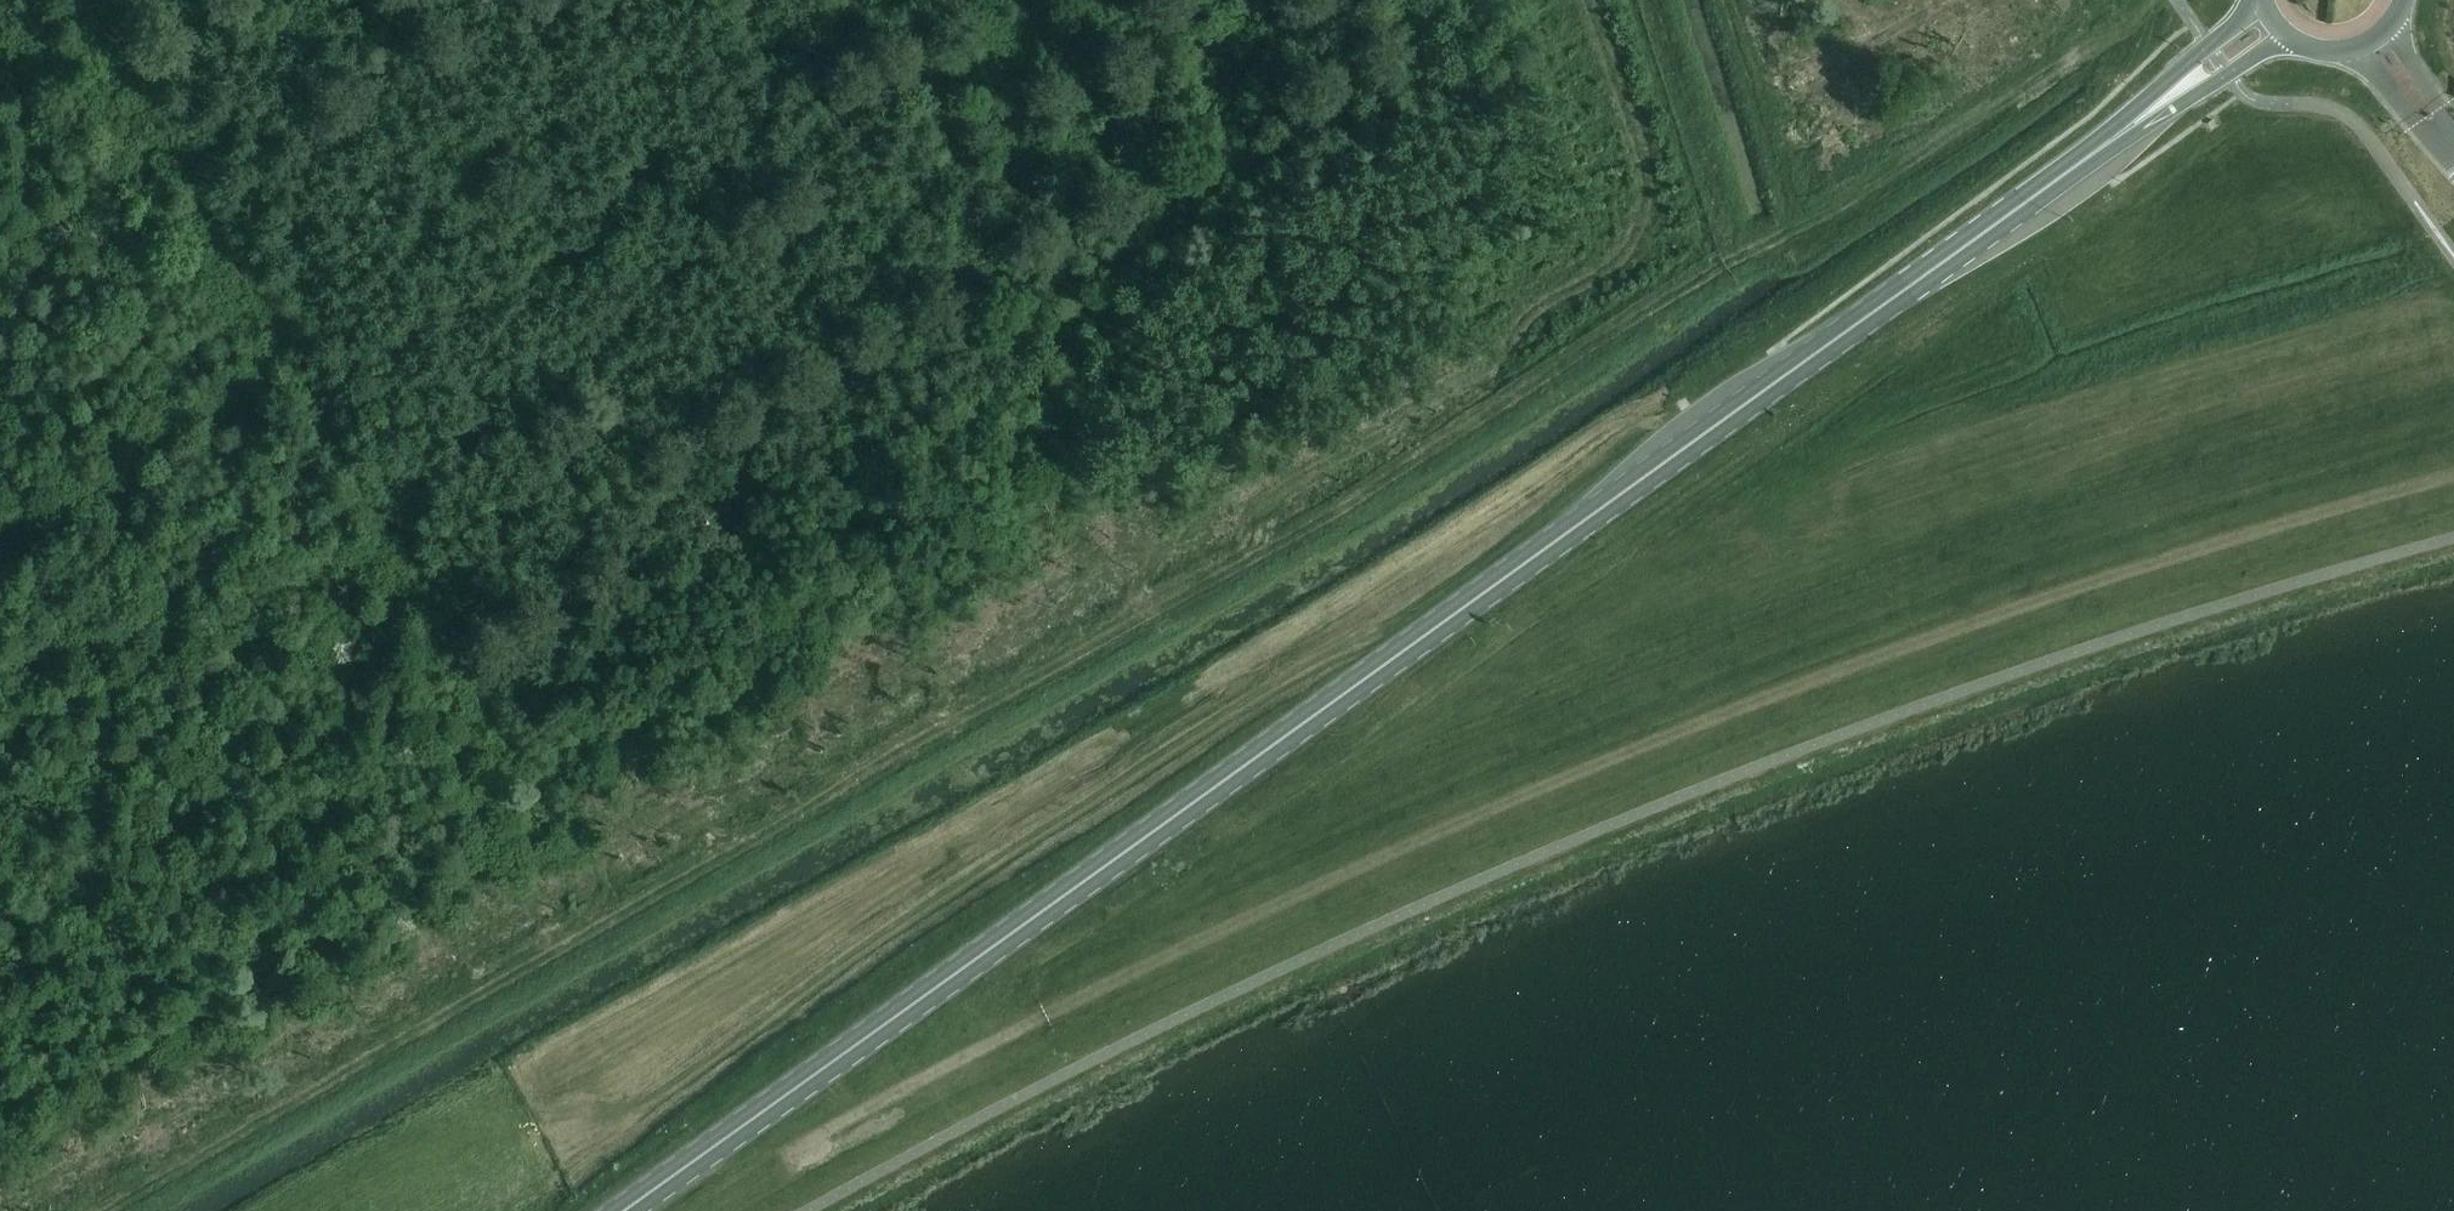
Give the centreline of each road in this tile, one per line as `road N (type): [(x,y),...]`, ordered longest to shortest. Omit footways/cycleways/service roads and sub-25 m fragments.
road 1 (primary): [(656,1210),(895,1032),(1248,793),(1692,438),(2155,107)]
road 2 (primary): [(2262,0),(2208,45),(2155,107)]
road 3 (primary): [(2155,107),(2284,35)]
road 4 (unclassified): [(2356,51),(2417,127),(2453,156)]
road 5 (unclassified): [(2453,137),(2391,28)]

